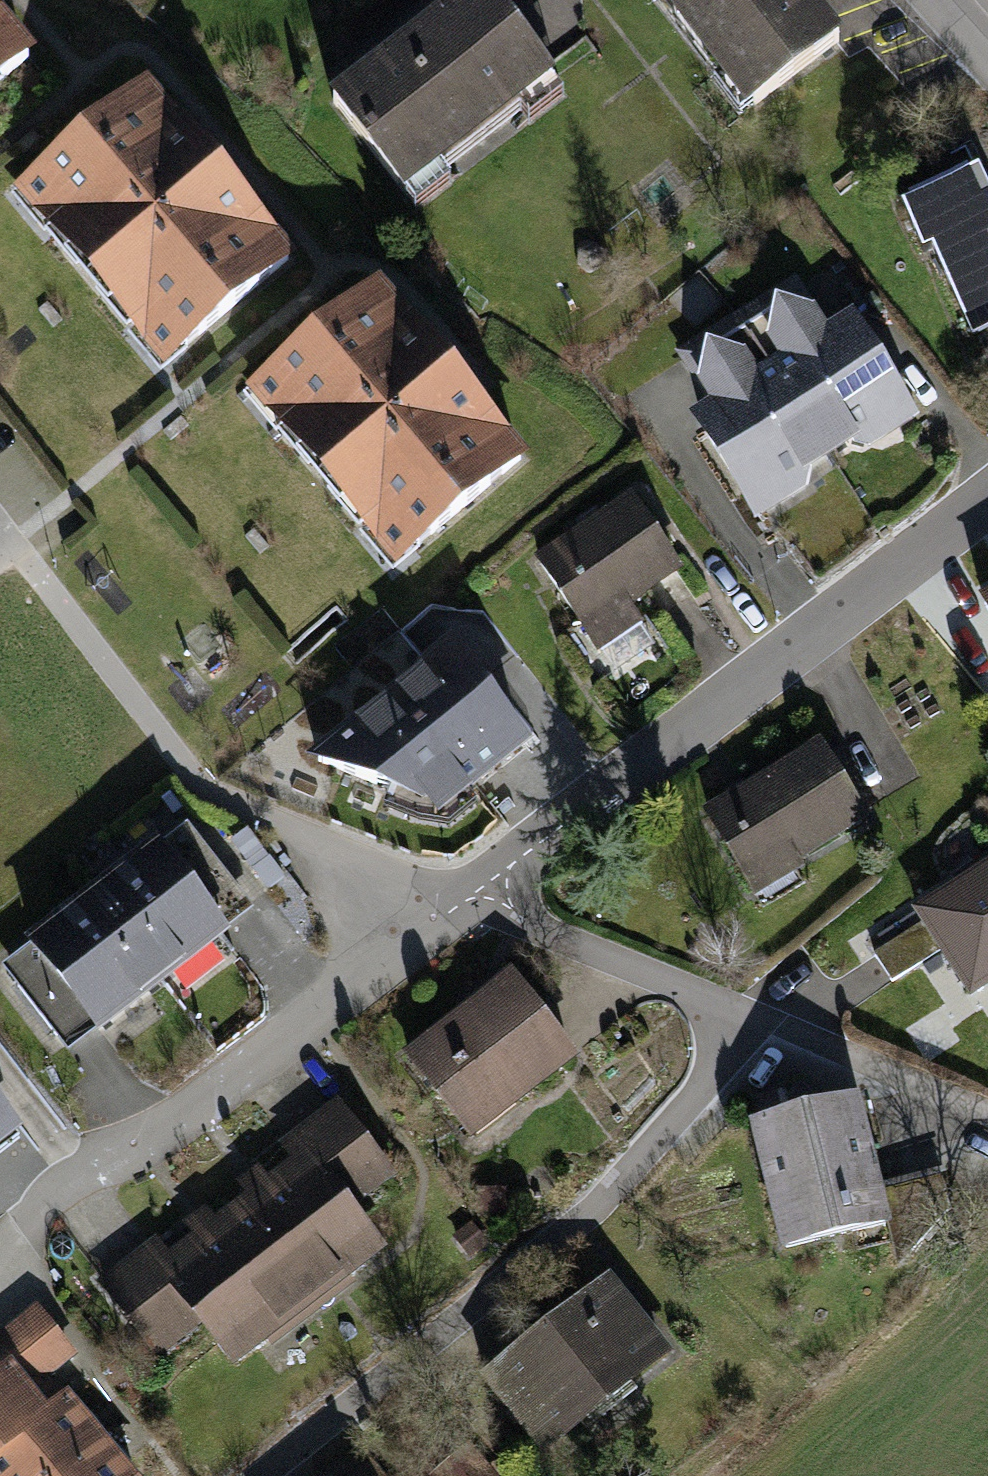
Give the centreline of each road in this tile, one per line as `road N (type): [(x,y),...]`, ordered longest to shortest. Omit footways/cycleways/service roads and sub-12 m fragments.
road 1 (residential): [(987,502),(467,902)]
road 2 (residential): [(467,902),(987,1117)]
road 3 (residential): [(467,902),(166,1133),(53,1197),(24,1239)]

